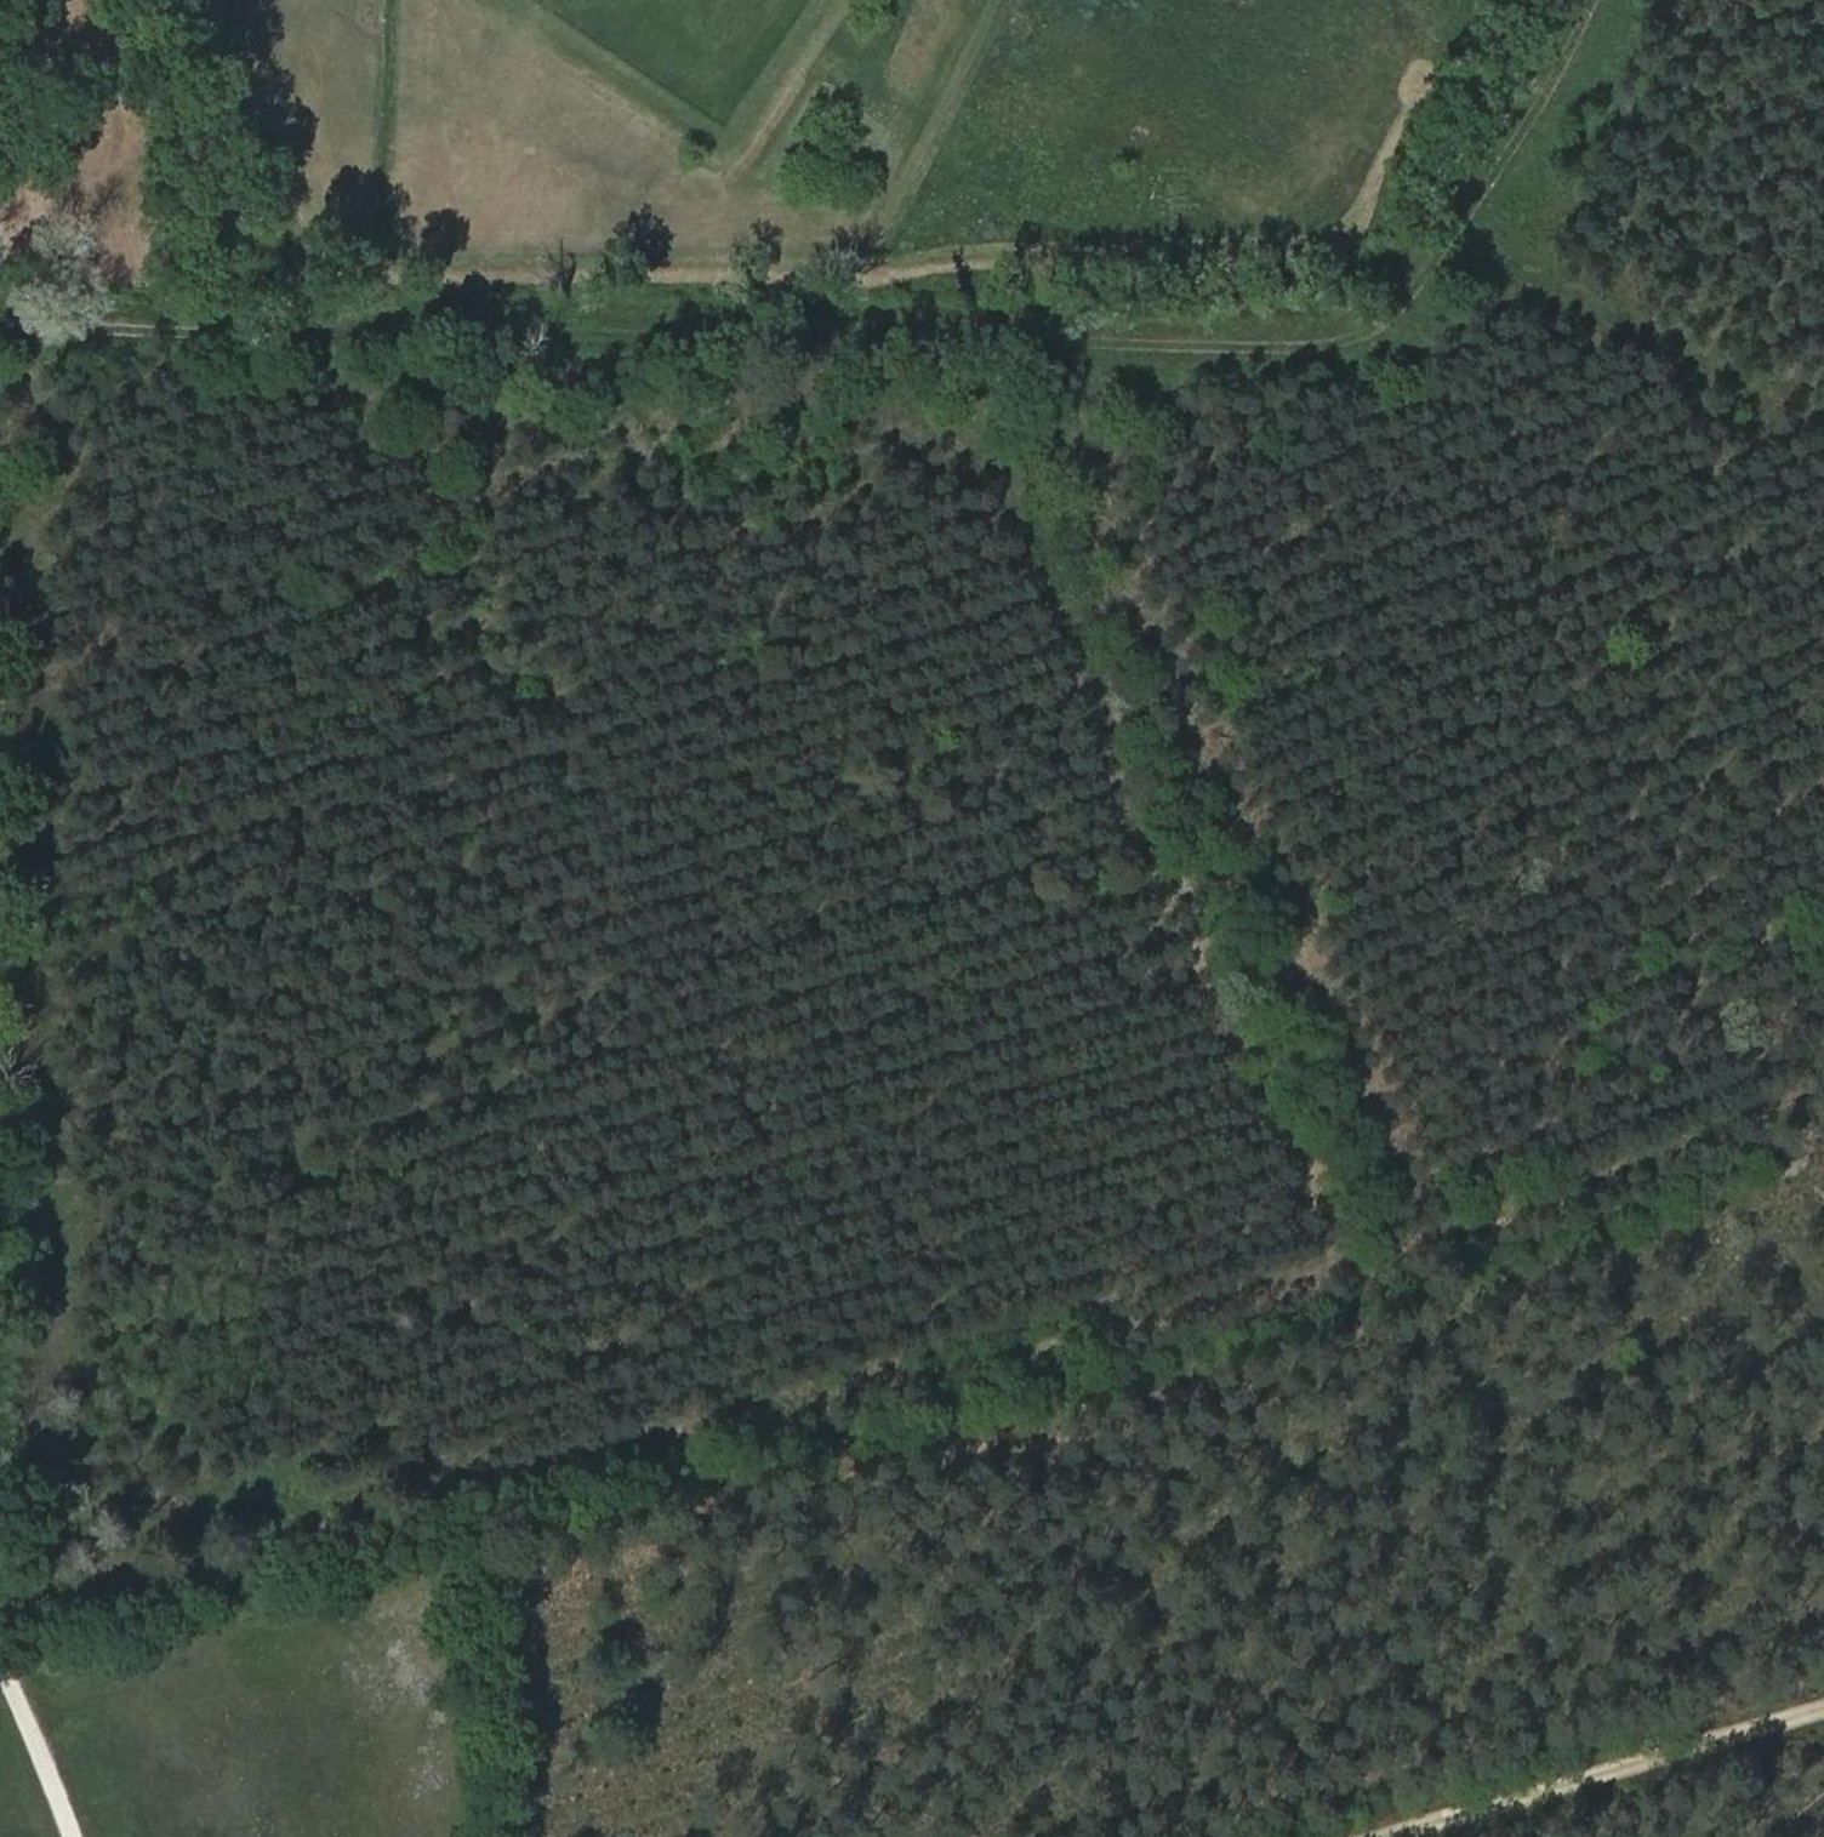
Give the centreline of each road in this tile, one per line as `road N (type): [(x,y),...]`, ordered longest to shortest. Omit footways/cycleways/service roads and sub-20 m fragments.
road 1 (track): [(1823,1700),(1352,1836)]
road 2 (track): [(0,1676),(90,1836)]

